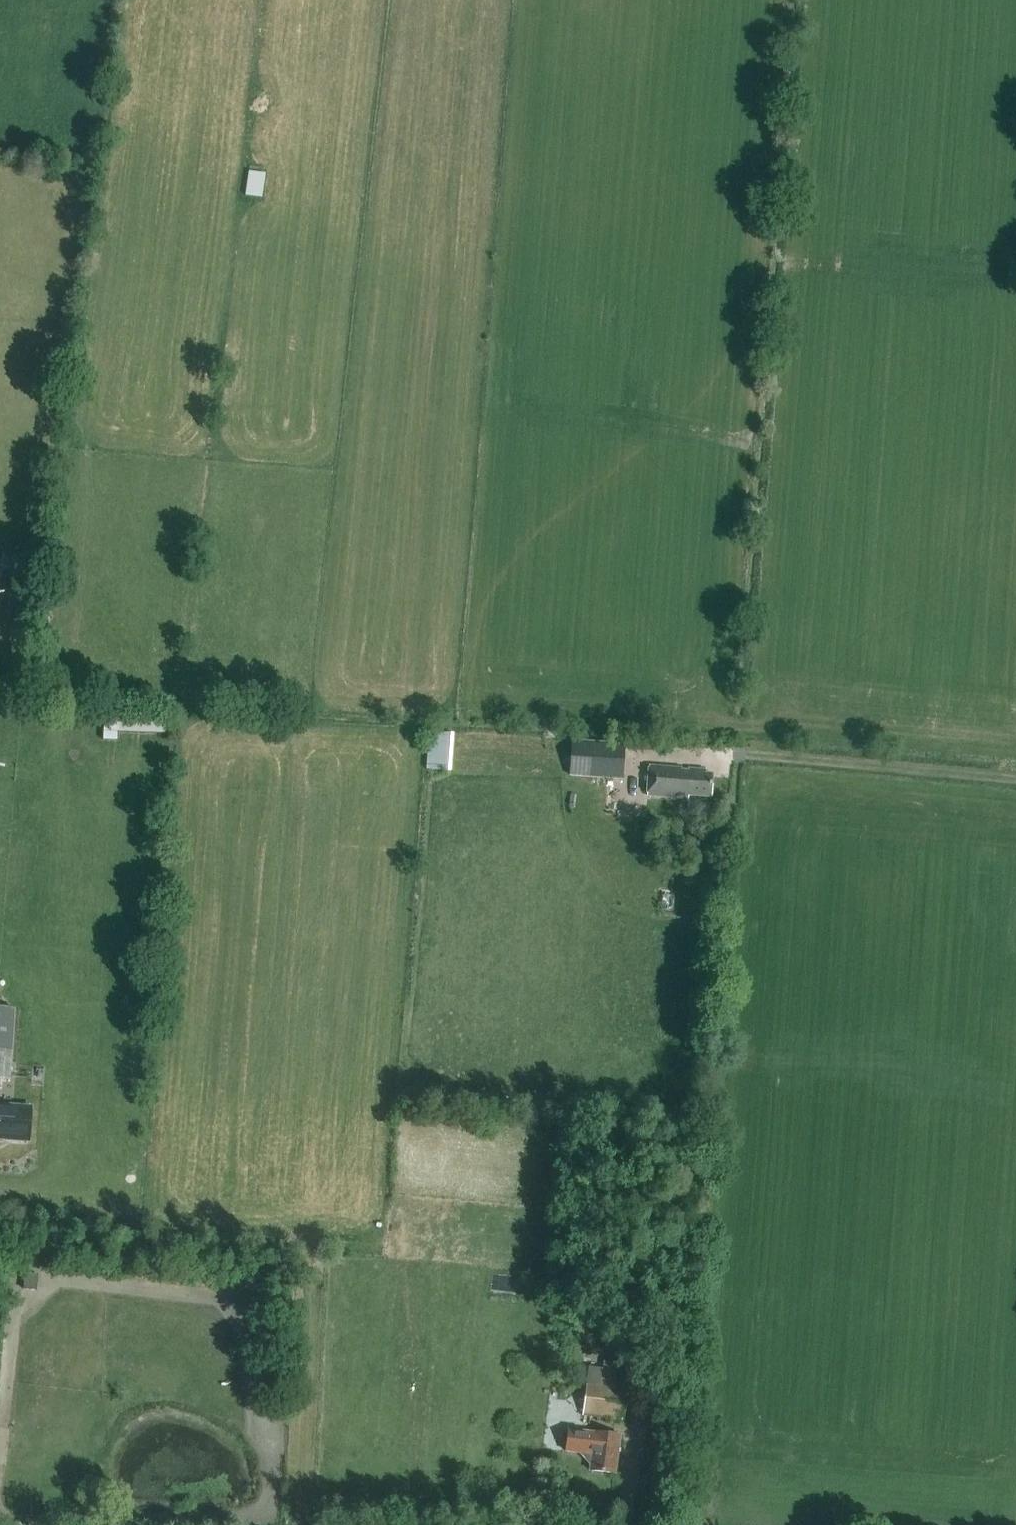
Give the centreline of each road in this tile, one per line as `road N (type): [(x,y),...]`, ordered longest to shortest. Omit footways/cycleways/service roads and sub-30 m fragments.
road 1 (track): [(1015,778),(707,748)]

